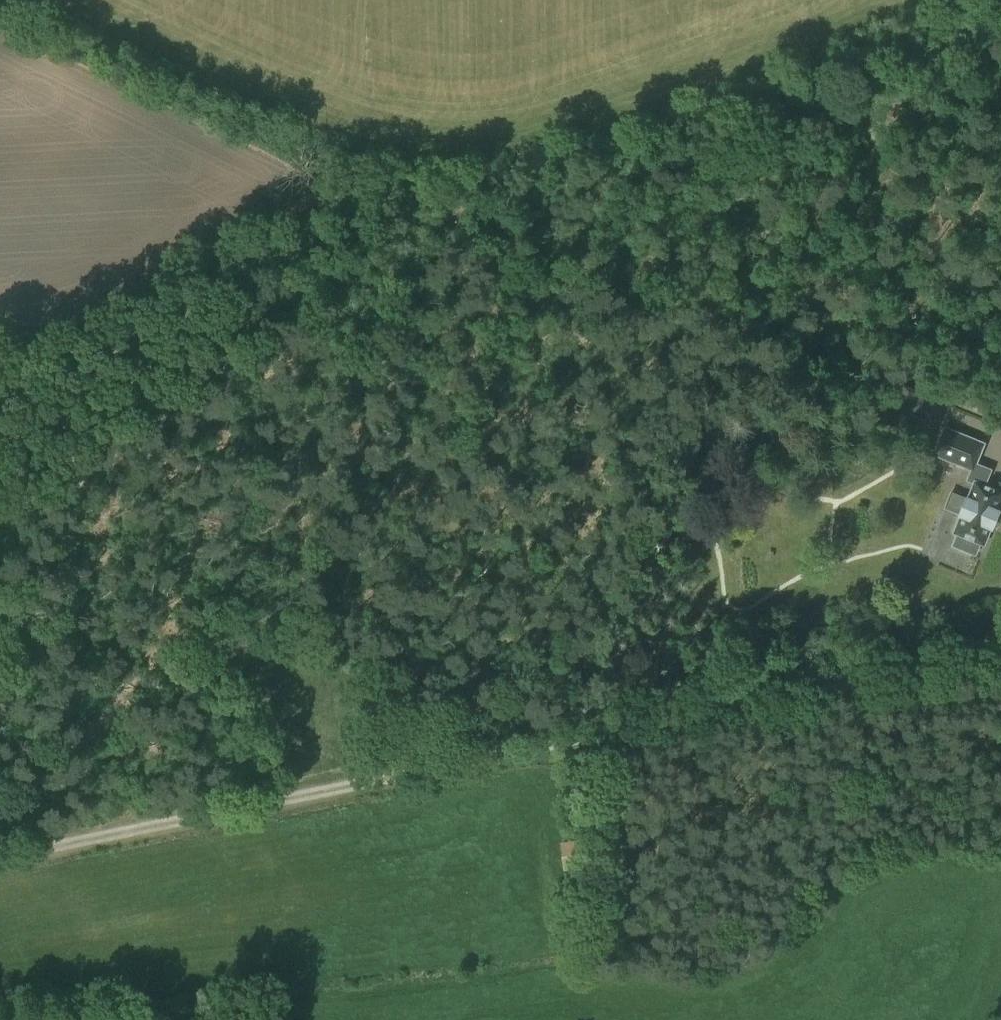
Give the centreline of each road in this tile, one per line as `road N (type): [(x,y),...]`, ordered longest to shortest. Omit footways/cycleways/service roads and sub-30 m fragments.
road 1 (track): [(0,854),(1000,648)]

